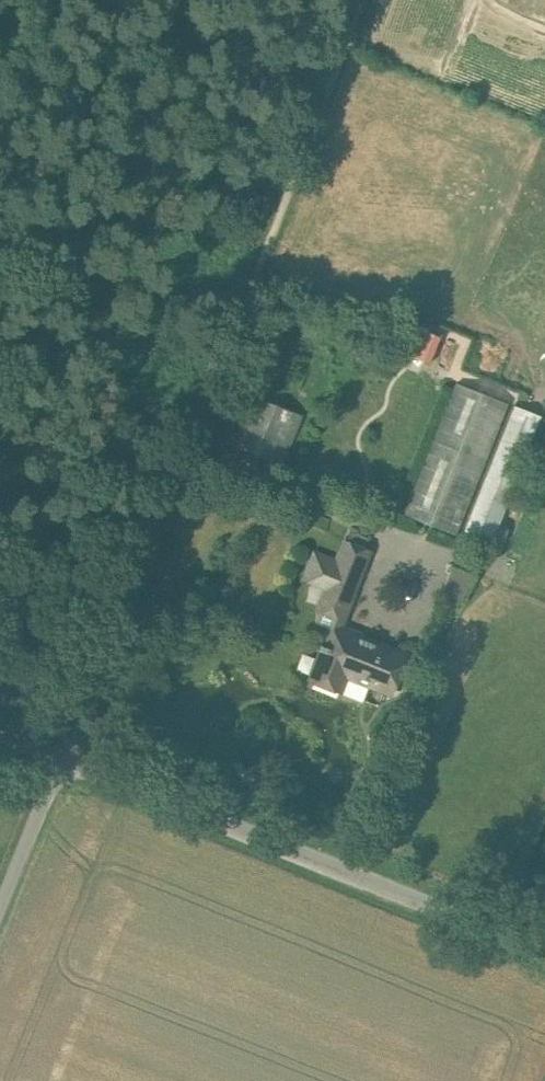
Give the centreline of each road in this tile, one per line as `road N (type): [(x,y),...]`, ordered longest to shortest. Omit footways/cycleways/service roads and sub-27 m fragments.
road 1 (unclassified): [(544,950),(66,759)]
road 2 (track): [(365,0),(206,407)]
road 3 (unclassified): [(206,407),(66,759)]
road 4 (unclassified): [(66,759),(0,922)]

